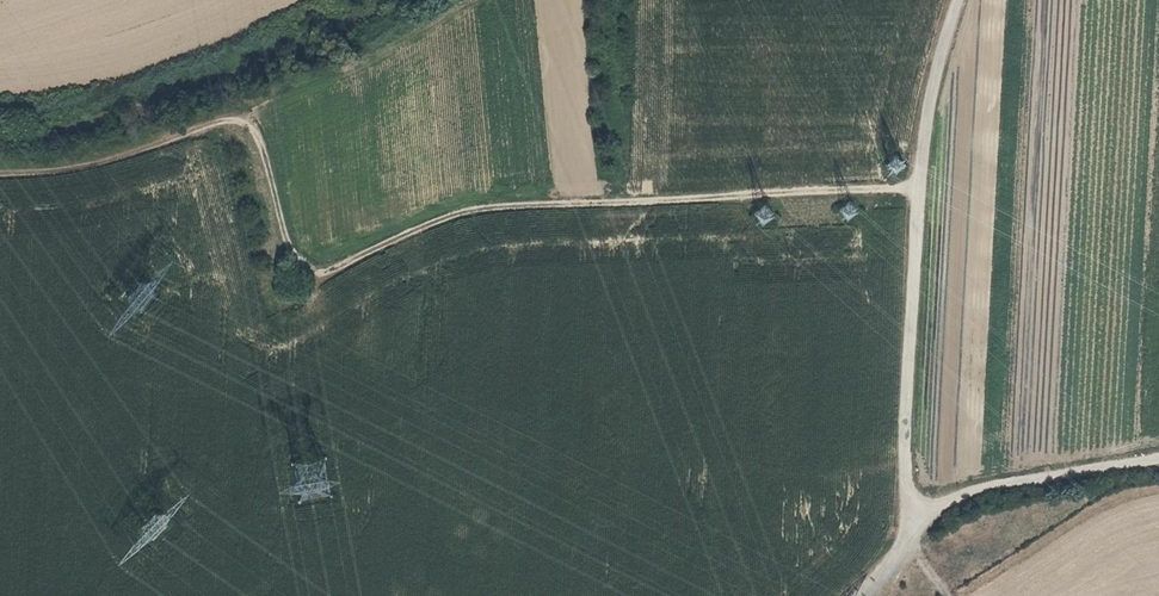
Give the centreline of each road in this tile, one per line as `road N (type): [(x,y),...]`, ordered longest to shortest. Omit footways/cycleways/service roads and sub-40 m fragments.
road 1 (track): [(920,191),(483,206),(319,273),(296,262),(260,130),(226,119),(86,164),(0,171)]
road 2 (unclassified): [(859,595),(895,561),(910,532),(906,415),(920,191),(932,97),(959,0)]
road 3 (track): [(910,532),(941,503),(970,491),(1158,459)]

